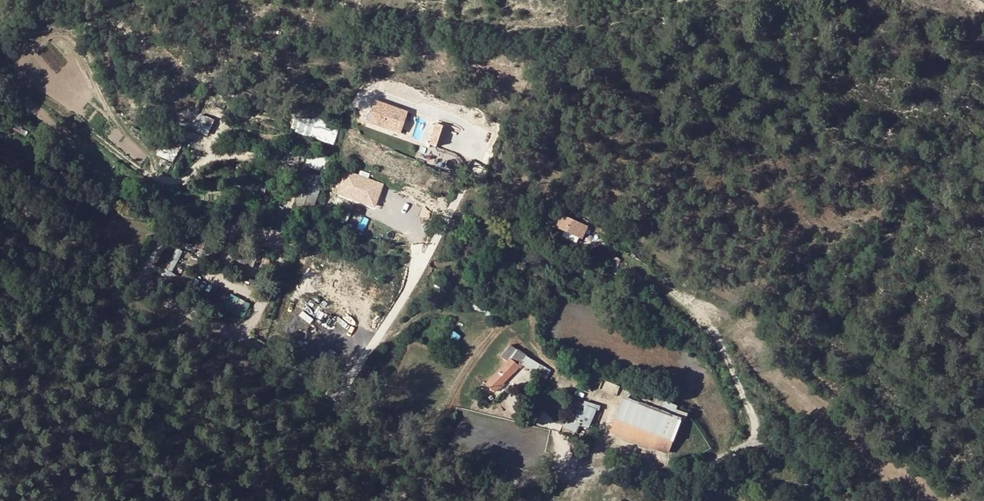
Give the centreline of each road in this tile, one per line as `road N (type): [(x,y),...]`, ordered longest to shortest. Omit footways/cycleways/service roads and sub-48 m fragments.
road 1 (unclassified): [(0,180),(139,285),(293,368),(365,423),(461,475),(683,473),(756,439)]
road 2 (track): [(756,439),(779,441),(900,500)]
road 3 (track): [(683,473),(786,480),(801,500)]

